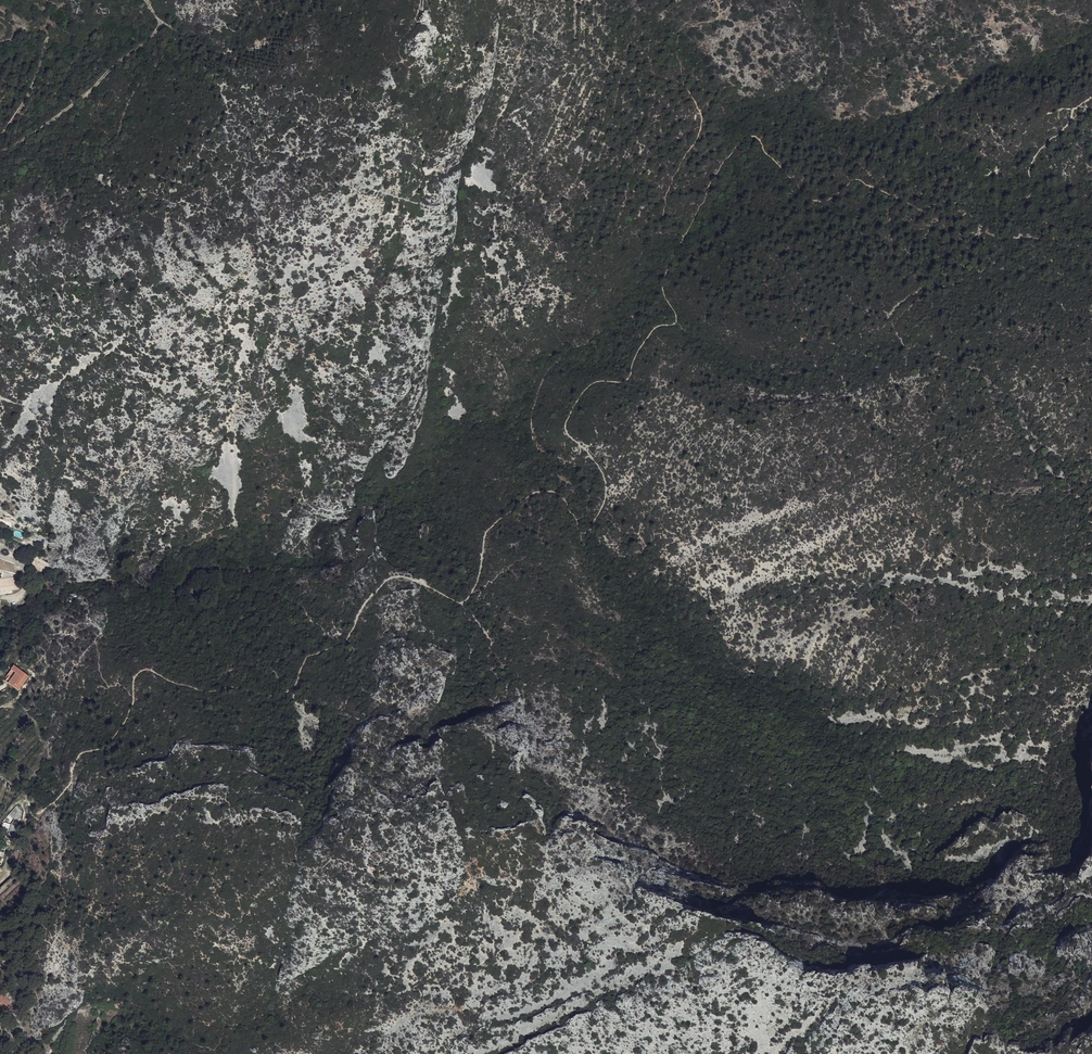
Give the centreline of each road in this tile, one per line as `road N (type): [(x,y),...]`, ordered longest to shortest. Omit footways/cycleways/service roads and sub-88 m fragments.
road 1 (track): [(149,0),(161,20),(157,36),(70,109),(0,152)]

